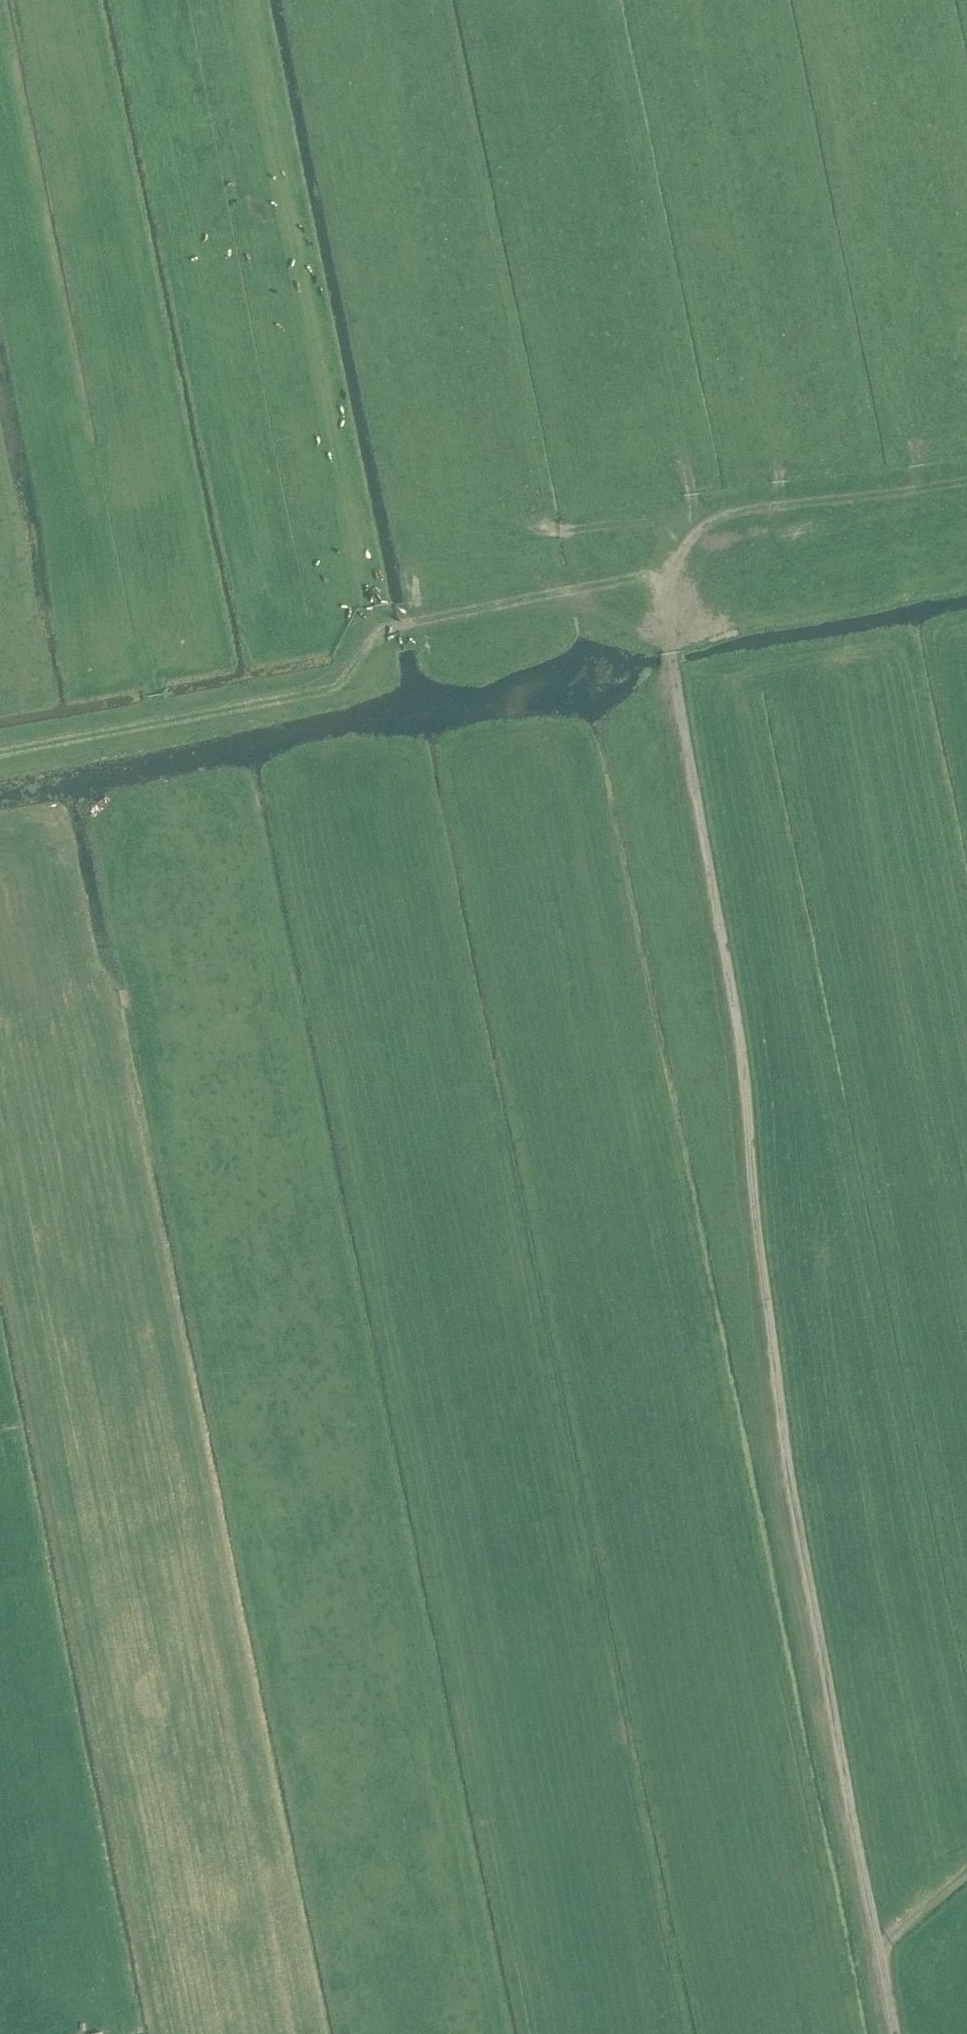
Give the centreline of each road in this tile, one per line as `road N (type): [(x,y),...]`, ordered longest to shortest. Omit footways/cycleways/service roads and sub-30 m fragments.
road 1 (track): [(893,2033),(880,1969),(894,1933),(966,1870)]

